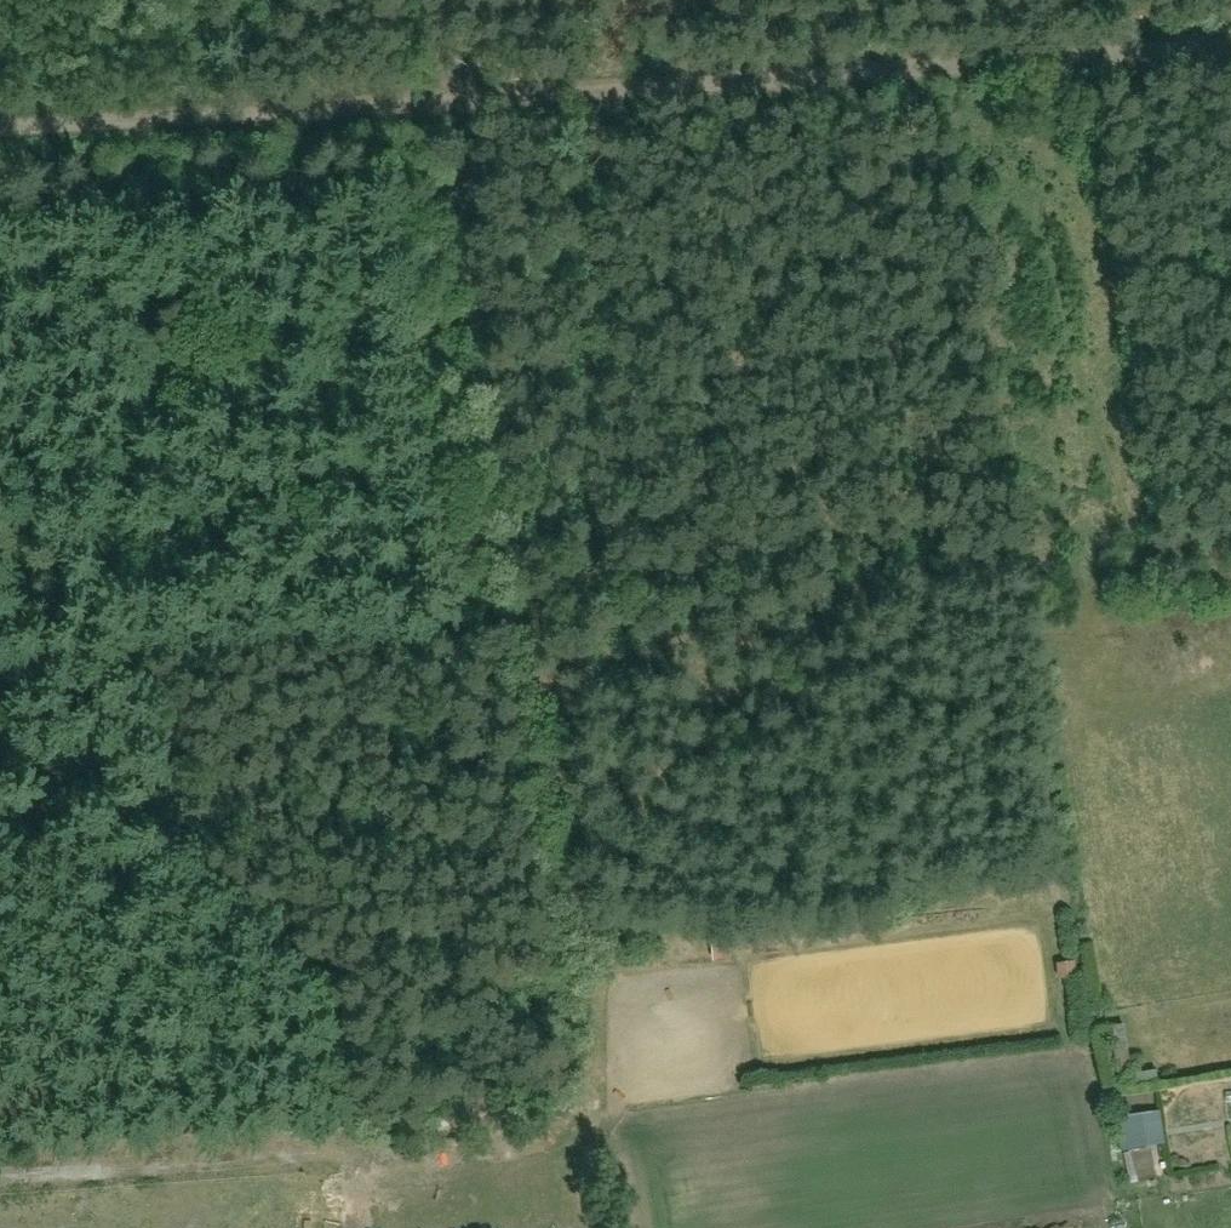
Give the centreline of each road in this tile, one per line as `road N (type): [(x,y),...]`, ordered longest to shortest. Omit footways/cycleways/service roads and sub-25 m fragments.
road 1 (track): [(1230,51),(0,137)]
road 2 (track): [(0,1175),(587,1124)]

